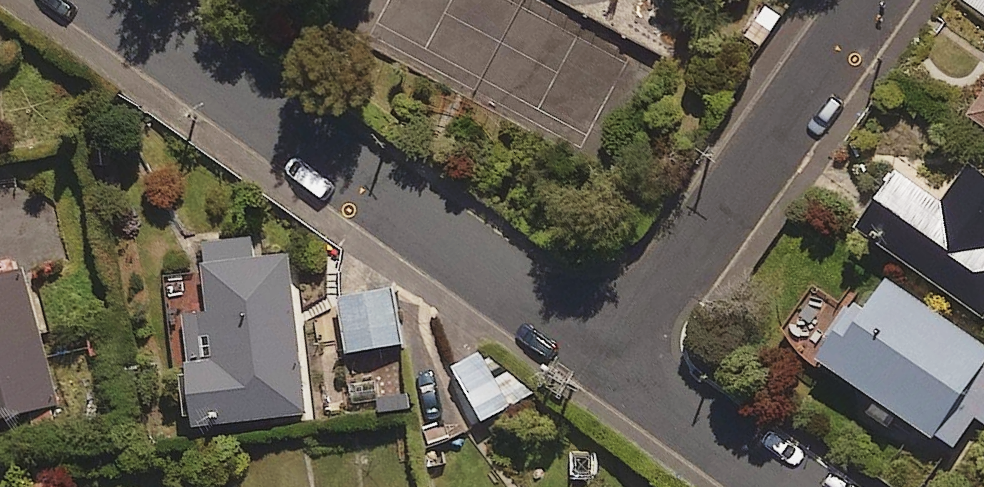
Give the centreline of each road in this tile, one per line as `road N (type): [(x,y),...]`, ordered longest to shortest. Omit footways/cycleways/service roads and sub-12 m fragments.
road 1 (residential): [(113,0),(616,361)]
road 2 (residential): [(616,361),(875,0)]
road 3 (residential): [(616,361),(794,486)]

